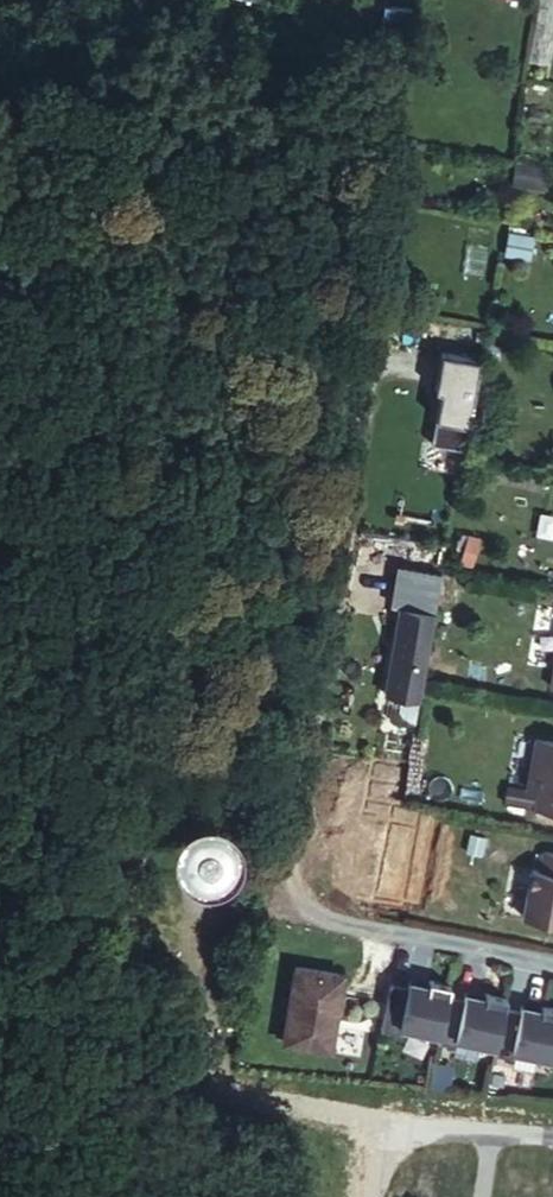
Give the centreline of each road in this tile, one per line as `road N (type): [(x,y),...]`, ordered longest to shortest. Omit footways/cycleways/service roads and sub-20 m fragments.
road 1 (unknown): [(552,962),(330,916),(306,899),(291,874),(349,530)]

